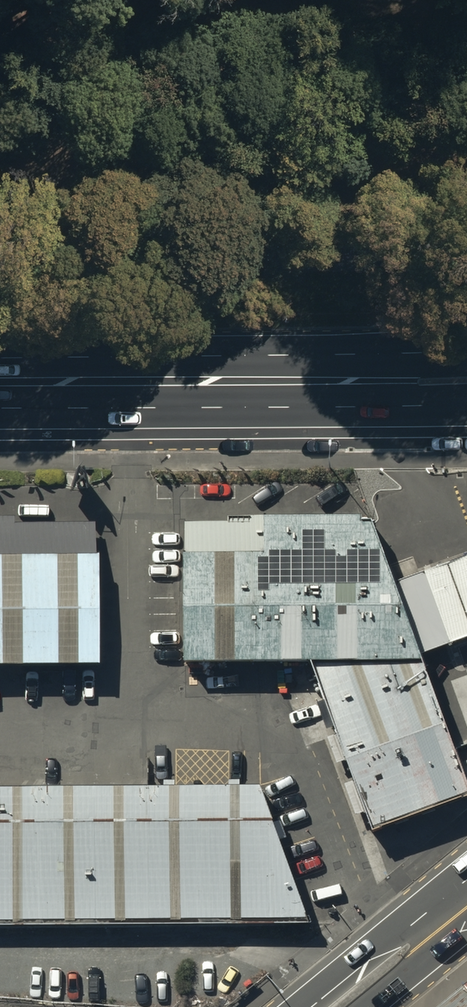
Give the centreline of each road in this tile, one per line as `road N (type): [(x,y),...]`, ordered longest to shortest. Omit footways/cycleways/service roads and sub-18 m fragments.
road 1 (primary): [(0,358),(466,349)]
road 2 (primary): [(466,402),(0,407)]
road 3 (secondary): [(466,900),(336,1006)]

